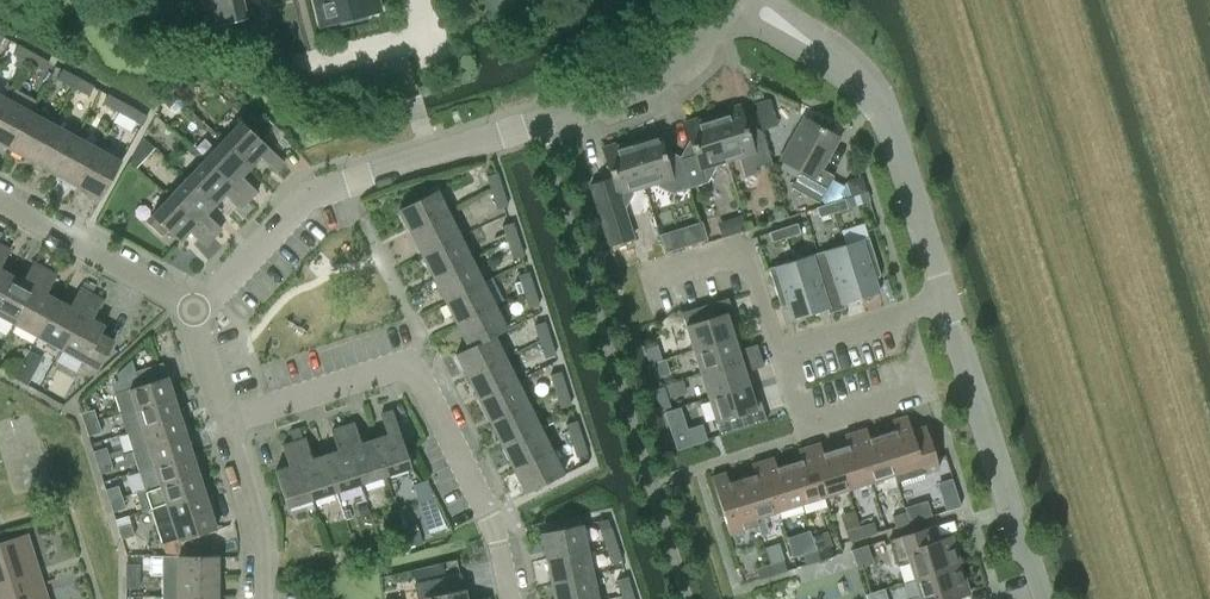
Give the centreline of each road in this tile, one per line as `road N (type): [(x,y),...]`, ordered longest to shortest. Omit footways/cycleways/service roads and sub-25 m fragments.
road 1 (residential): [(744,0),(847,68),(880,103),(1039,598)]
road 2 (unclassified): [(194,310),(304,199),(627,93),(670,69),(732,0)]
road 3 (residential): [(510,598),(496,537),(417,366),(223,424)]
road 4 (residential): [(194,310),(0,204)]

